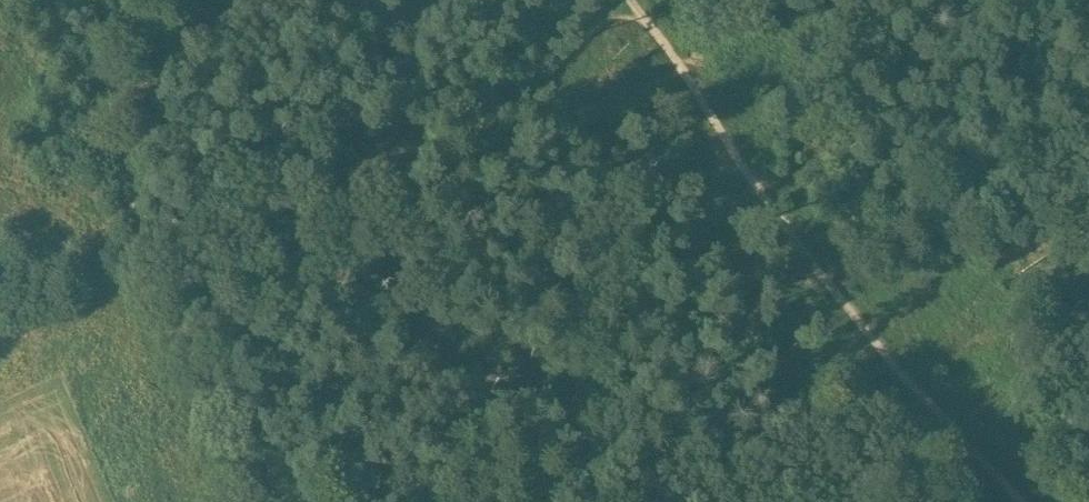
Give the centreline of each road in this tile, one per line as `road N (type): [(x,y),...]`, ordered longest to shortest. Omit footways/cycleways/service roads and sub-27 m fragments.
road 1 (track): [(1013,501),(889,364),(626,0)]

